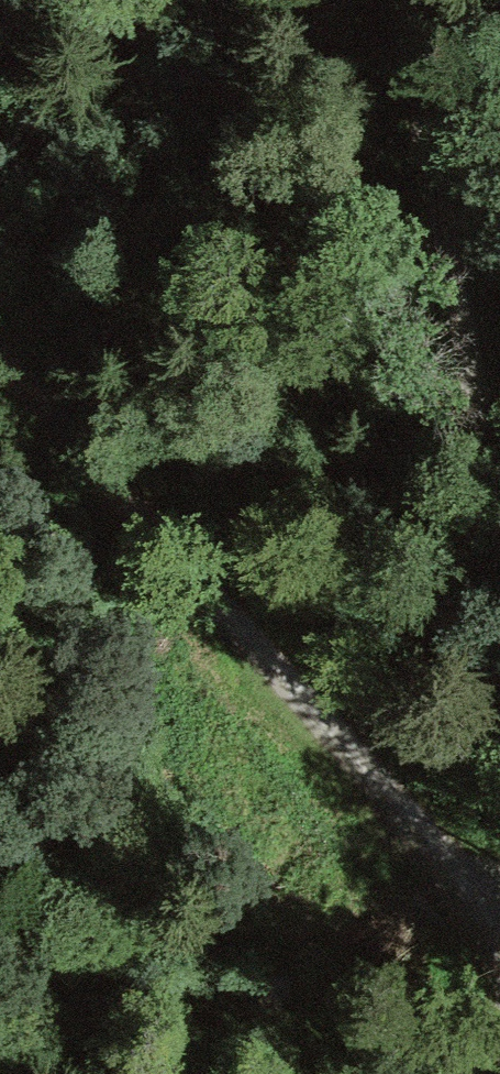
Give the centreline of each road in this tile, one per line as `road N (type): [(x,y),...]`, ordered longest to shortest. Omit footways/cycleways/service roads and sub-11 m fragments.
road 1 (track): [(499,965),(326,719),(0,358)]
road 2 (track): [(499,542),(410,0)]

